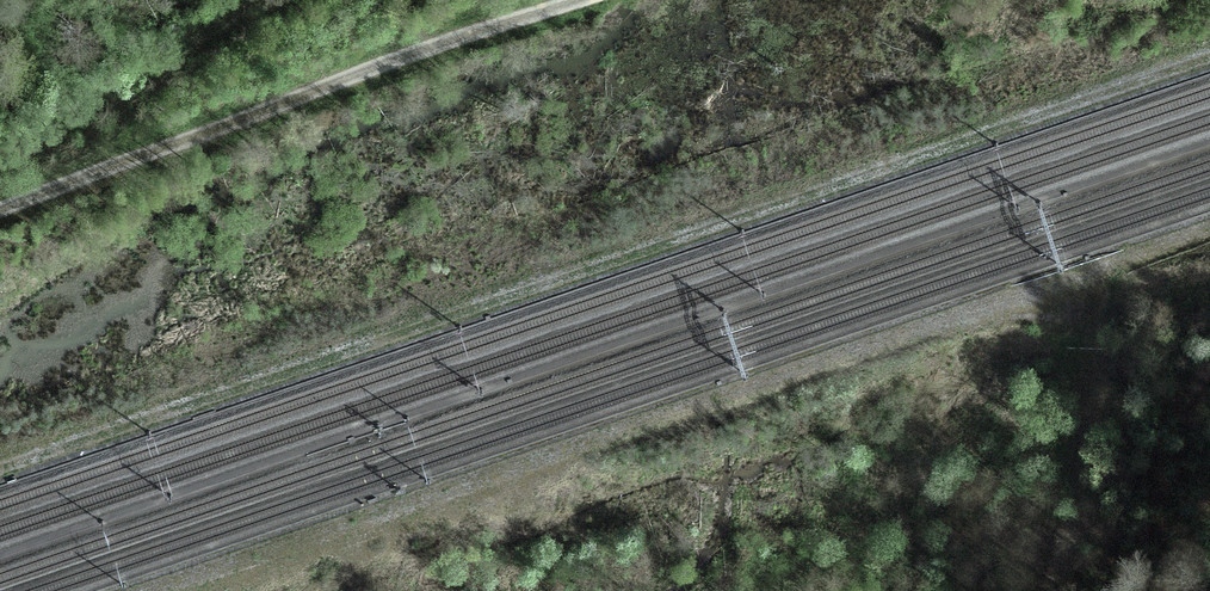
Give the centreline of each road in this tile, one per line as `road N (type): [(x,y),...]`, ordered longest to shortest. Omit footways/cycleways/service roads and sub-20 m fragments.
road 1 (track): [(1209,58),(0,471)]
road 2 (track): [(1209,231),(158,590)]
road 3 (track): [(552,0),(0,203)]
road 4 (track): [(1101,270),(1037,590)]

